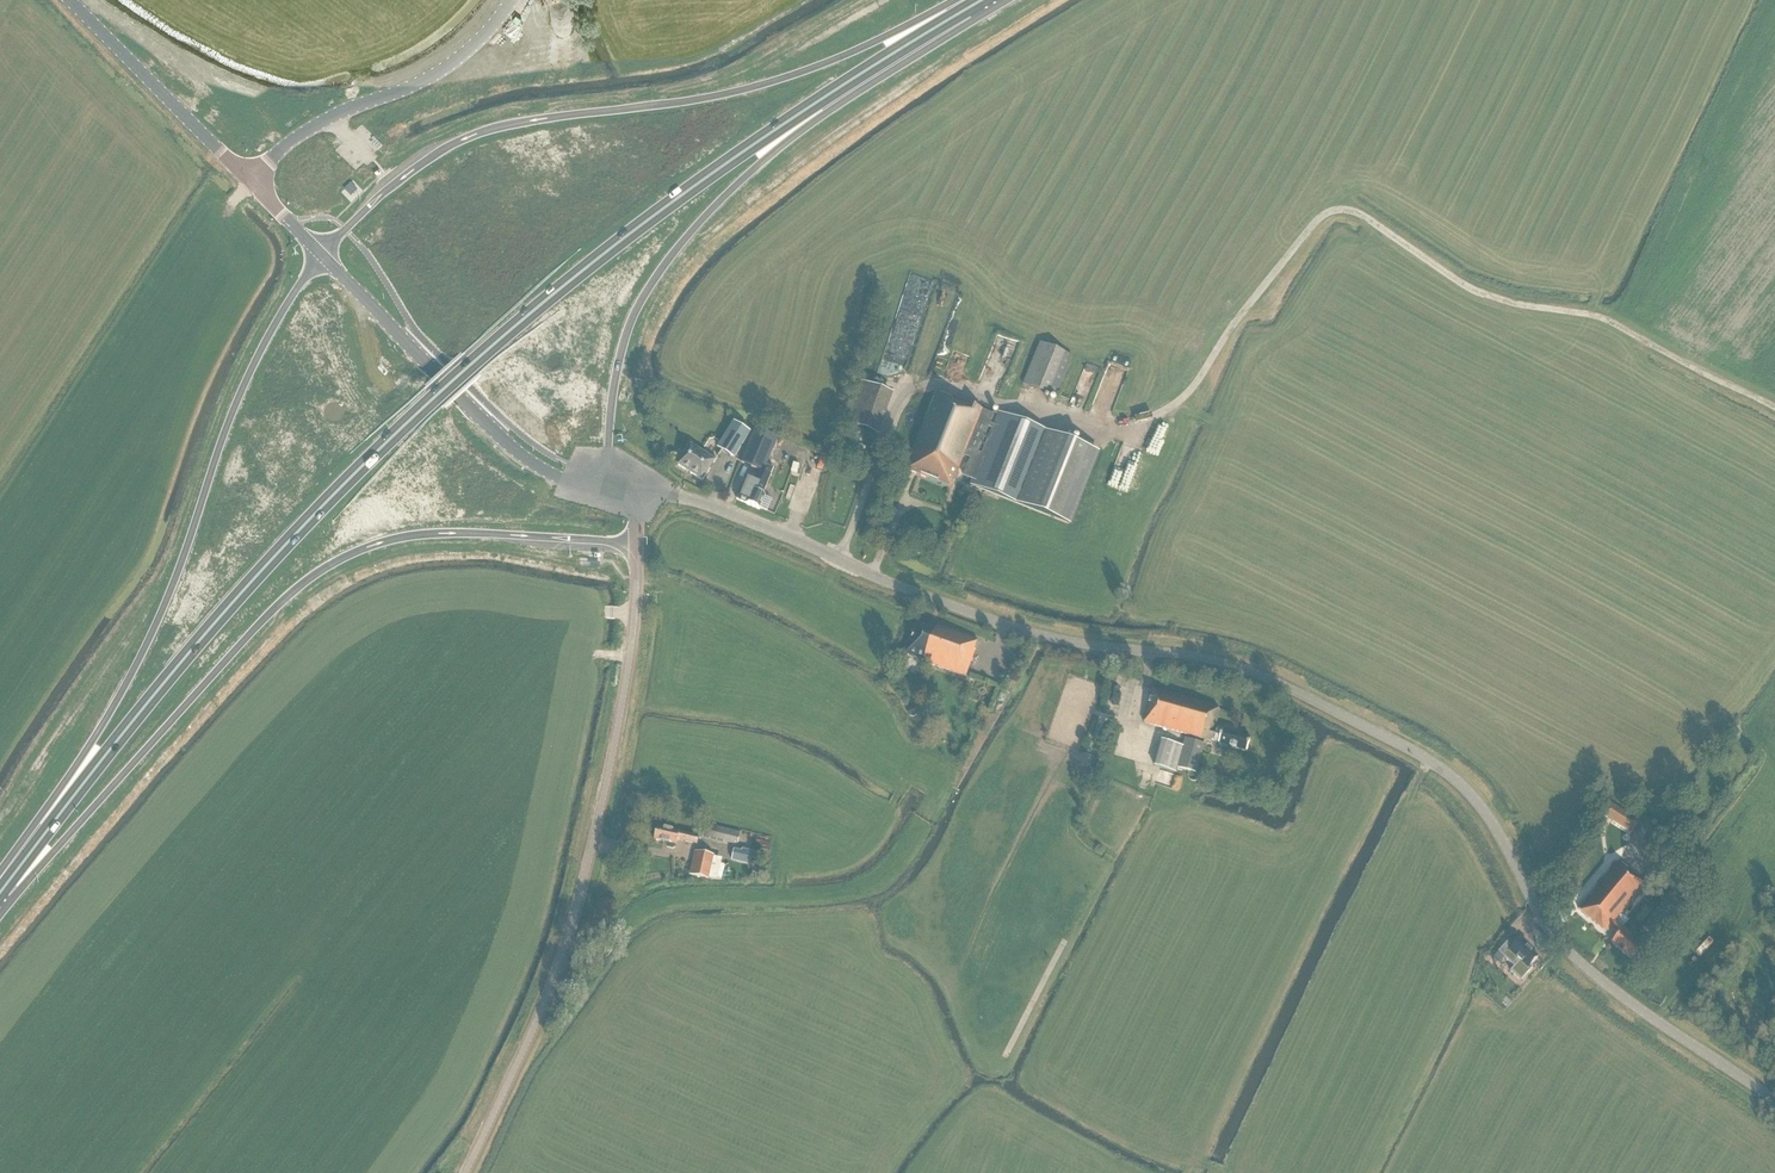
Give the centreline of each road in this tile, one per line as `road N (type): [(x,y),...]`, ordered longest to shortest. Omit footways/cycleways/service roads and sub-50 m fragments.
road 1 (tertiary): [(1774,1100),(1573,957),(1548,928),(1488,810),(1449,769),(1273,679),(1179,656),(1032,636),(681,498)]
road 2 (trunk): [(817,102),(627,236),(440,391),(242,594),(47,830)]
road 3 (trunk): [(8,882),(55,850),(269,614),(334,562),(423,534),(636,542)]
road 4 (trunk): [(952,18),(722,95),(473,136),(406,174),(321,255)]
road 5 (tertiary): [(470,1172),(570,949),(624,703),(636,542)]
road 6 (trunk): [(321,255),(249,376),(142,653),(47,830)]
road 7 (trunk): [(605,489),(610,403),(633,316),(692,232),(817,102)]
road 8 (tertiary): [(605,489),(562,480),(517,452),(321,255)]
road 9 (tertiary): [(247,181),(321,122),(444,70),(512,0)]
road 10 (tertiary): [(247,181),(67,0)]
road 11 (trunk): [(952,18),(817,102)]

